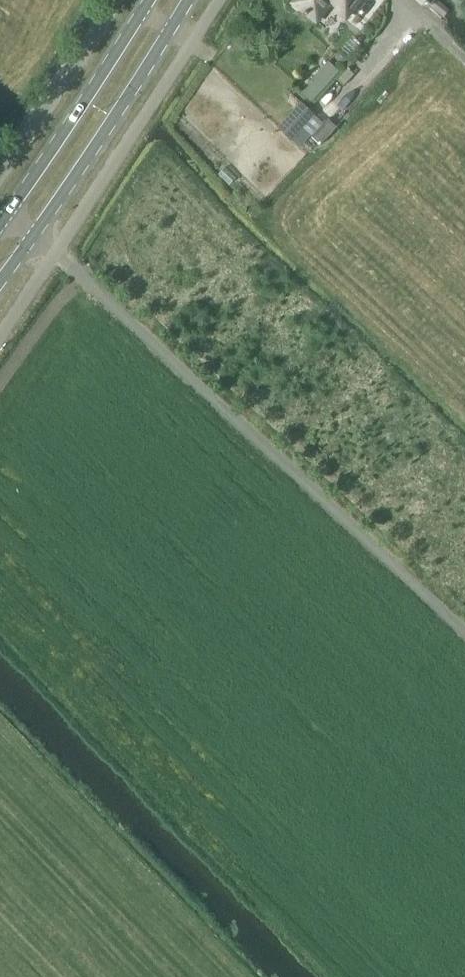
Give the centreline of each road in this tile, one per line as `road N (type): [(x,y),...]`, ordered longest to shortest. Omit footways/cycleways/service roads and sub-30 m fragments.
road 1 (track): [(464,633),(56,252),(7,215)]
road 2 (secondary): [(0,281),(188,0)]
road 3 (secondary): [(149,0),(0,225)]

